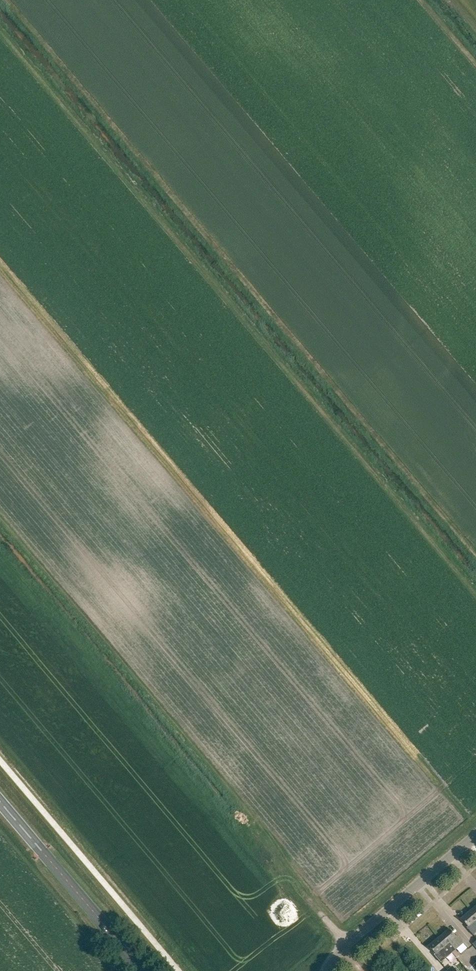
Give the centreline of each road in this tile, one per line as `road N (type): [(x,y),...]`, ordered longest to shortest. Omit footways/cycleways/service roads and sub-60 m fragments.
road 1 (primary): [(144,970),(0,802)]
road 2 (unclassified): [(326,970),(345,945),(475,835)]

